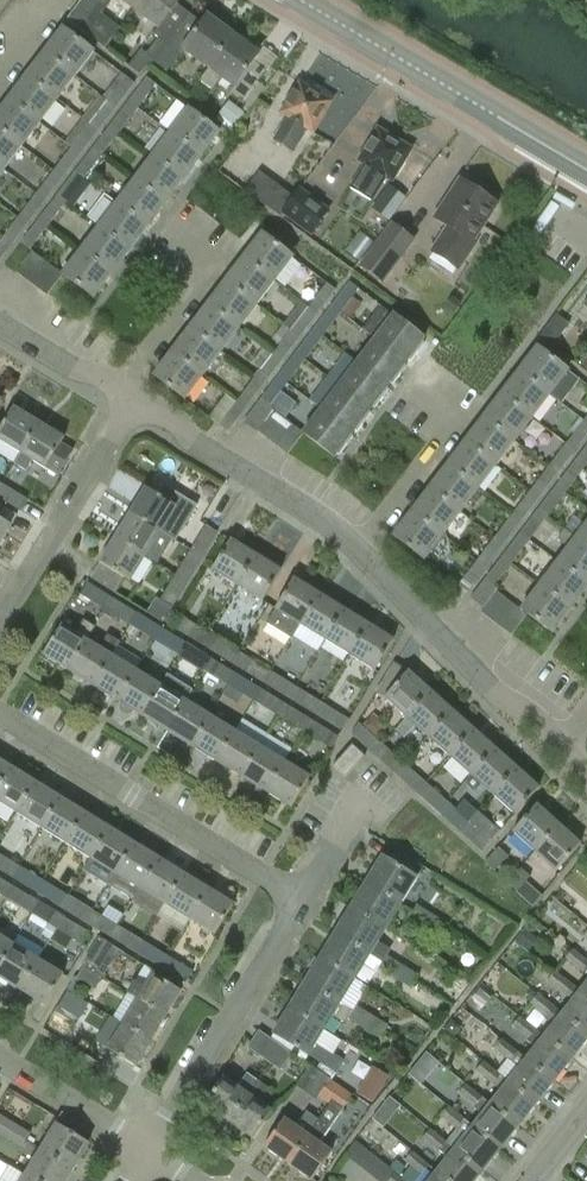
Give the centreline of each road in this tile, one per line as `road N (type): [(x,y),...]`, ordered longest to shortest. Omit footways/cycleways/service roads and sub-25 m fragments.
road 1 (residential): [(305,906),(0,722)]
road 2 (tertiary): [(586,171),(299,0)]
road 3 (residential): [(152,1154),(305,906)]
road 4 (residential): [(570,752),(437,638),(366,557)]
road 5 (residential): [(366,557),(135,409)]
road 6 (residential): [(0,632),(135,409)]
road 7 (residential): [(366,557),(480,401)]
road 8 (residential): [(152,1154),(0,1063)]
road 9 (residential): [(121,401),(215,272)]
road 10 (residential): [(121,401),(0,330)]
road 11 (residential): [(305,906),(370,804)]

